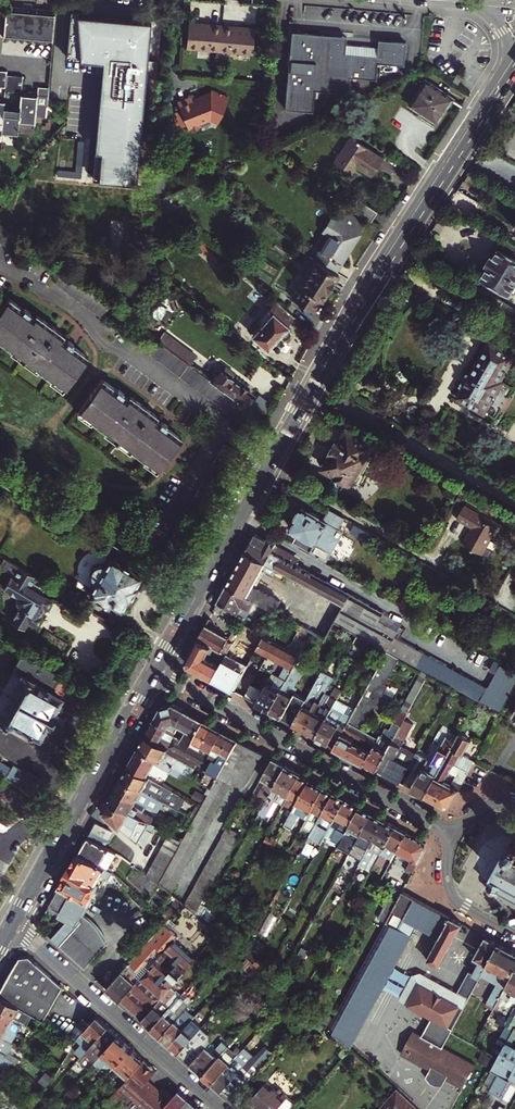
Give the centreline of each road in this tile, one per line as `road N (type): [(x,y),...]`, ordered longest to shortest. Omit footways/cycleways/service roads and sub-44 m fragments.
road 1 (primary): [(152,675),(322,366),(505,76)]
road 2 (residential): [(152,675),(453,834)]
road 3 (primary): [(12,924),(152,675)]
road 4 (residential): [(219,1108),(12,924)]
road 5 (residential): [(453,834),(446,869),(452,896),(514,935)]

